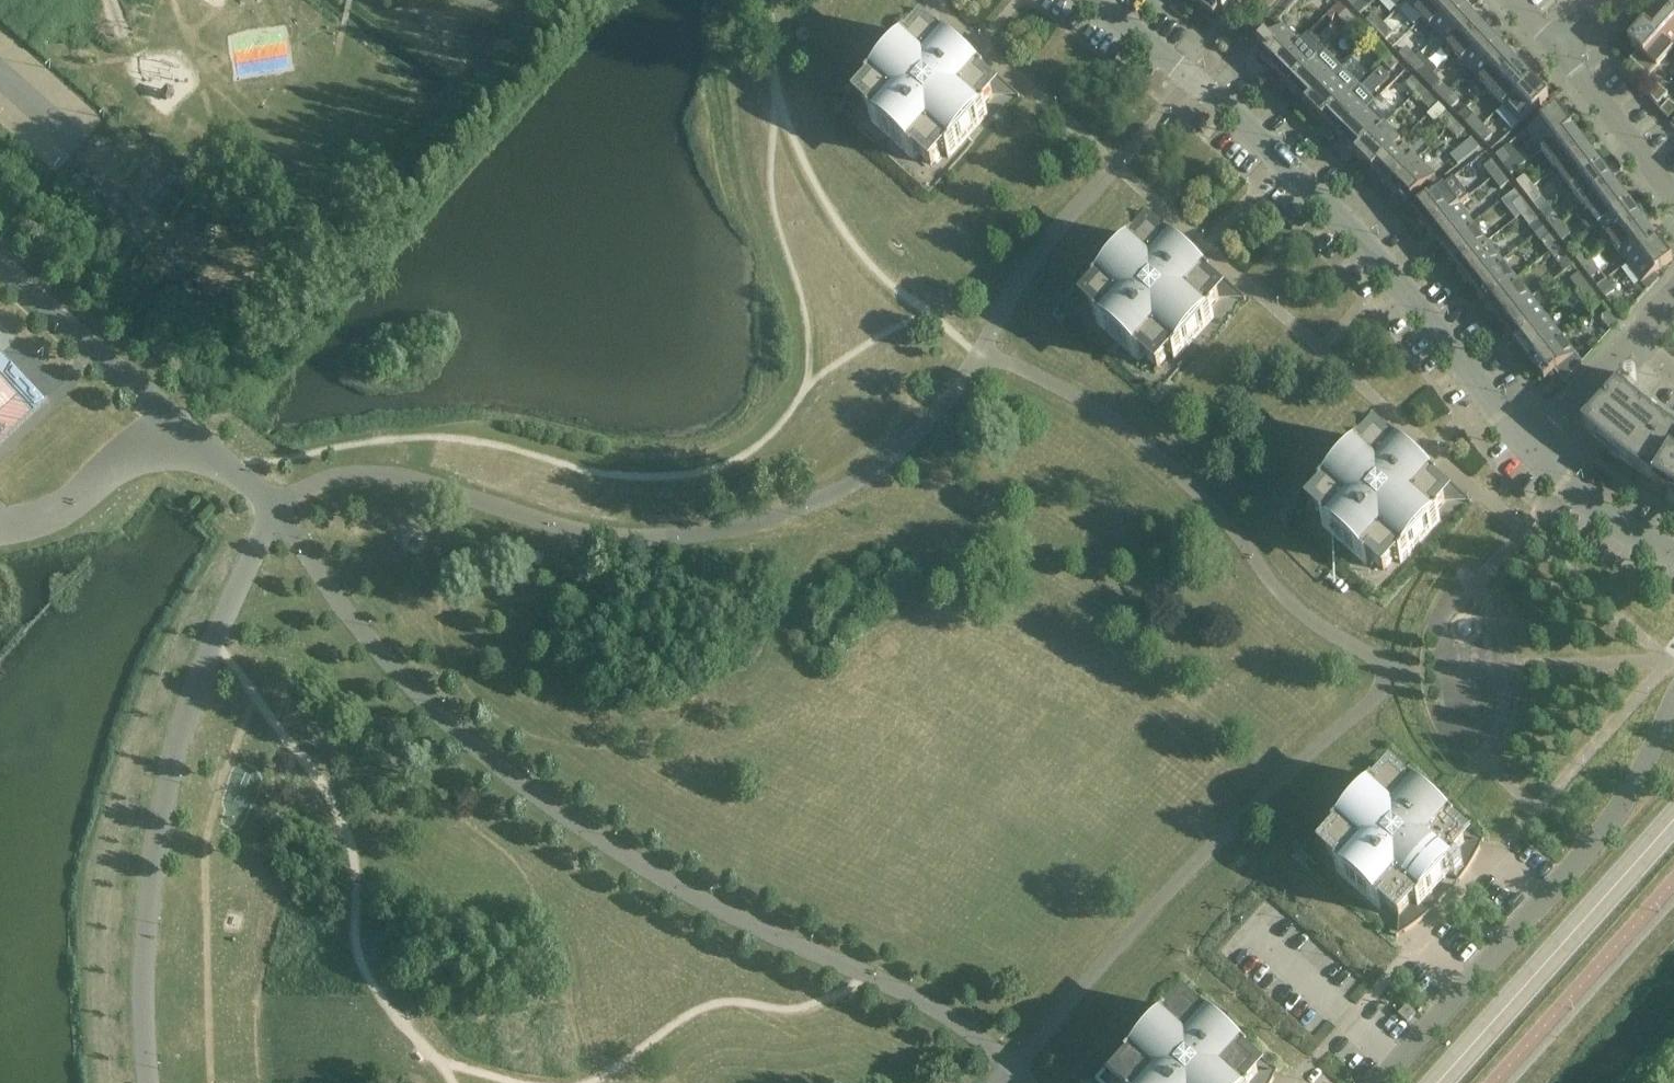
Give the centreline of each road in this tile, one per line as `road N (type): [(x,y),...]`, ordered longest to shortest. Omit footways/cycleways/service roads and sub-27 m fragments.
road 1 (residential): [(1527,447),(1404,287),(1285,160),(1100,0)]
road 2 (unclassified): [(1380,1082),(1595,844),(1673,707)]
road 3 (residential): [(1527,447),(1673,294)]
road 4 (residential): [(1673,555),(1562,482),(1527,447)]
road 5 (residential): [(1673,186),(1565,48)]

